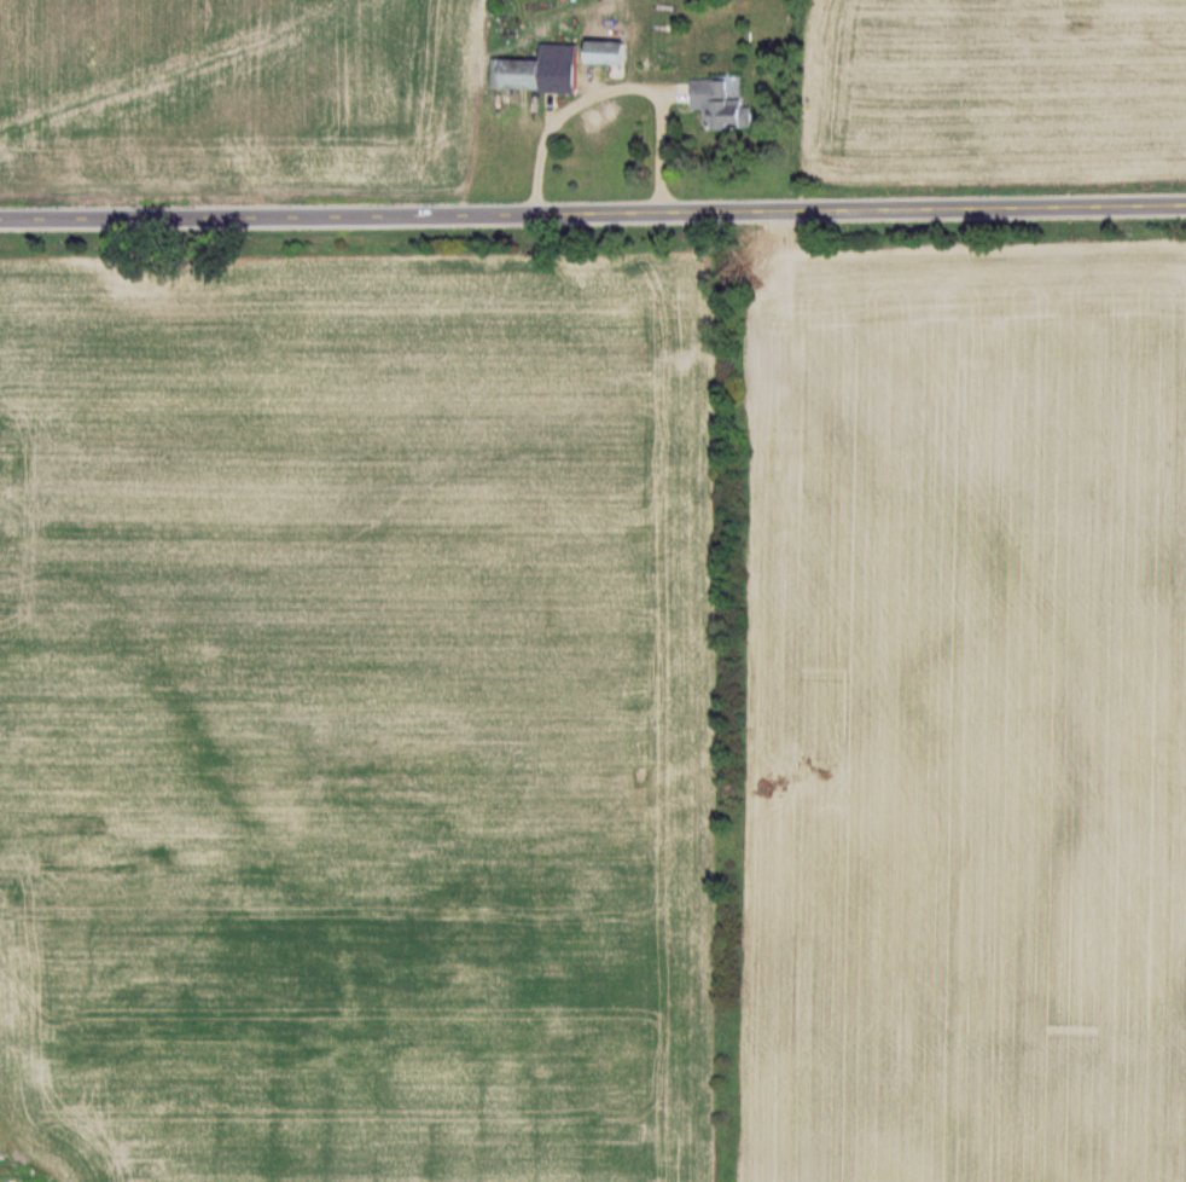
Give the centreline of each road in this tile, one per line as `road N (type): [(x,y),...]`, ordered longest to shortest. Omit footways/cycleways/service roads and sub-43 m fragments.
road 1 (tertiary): [(1185,208),(0,221)]

